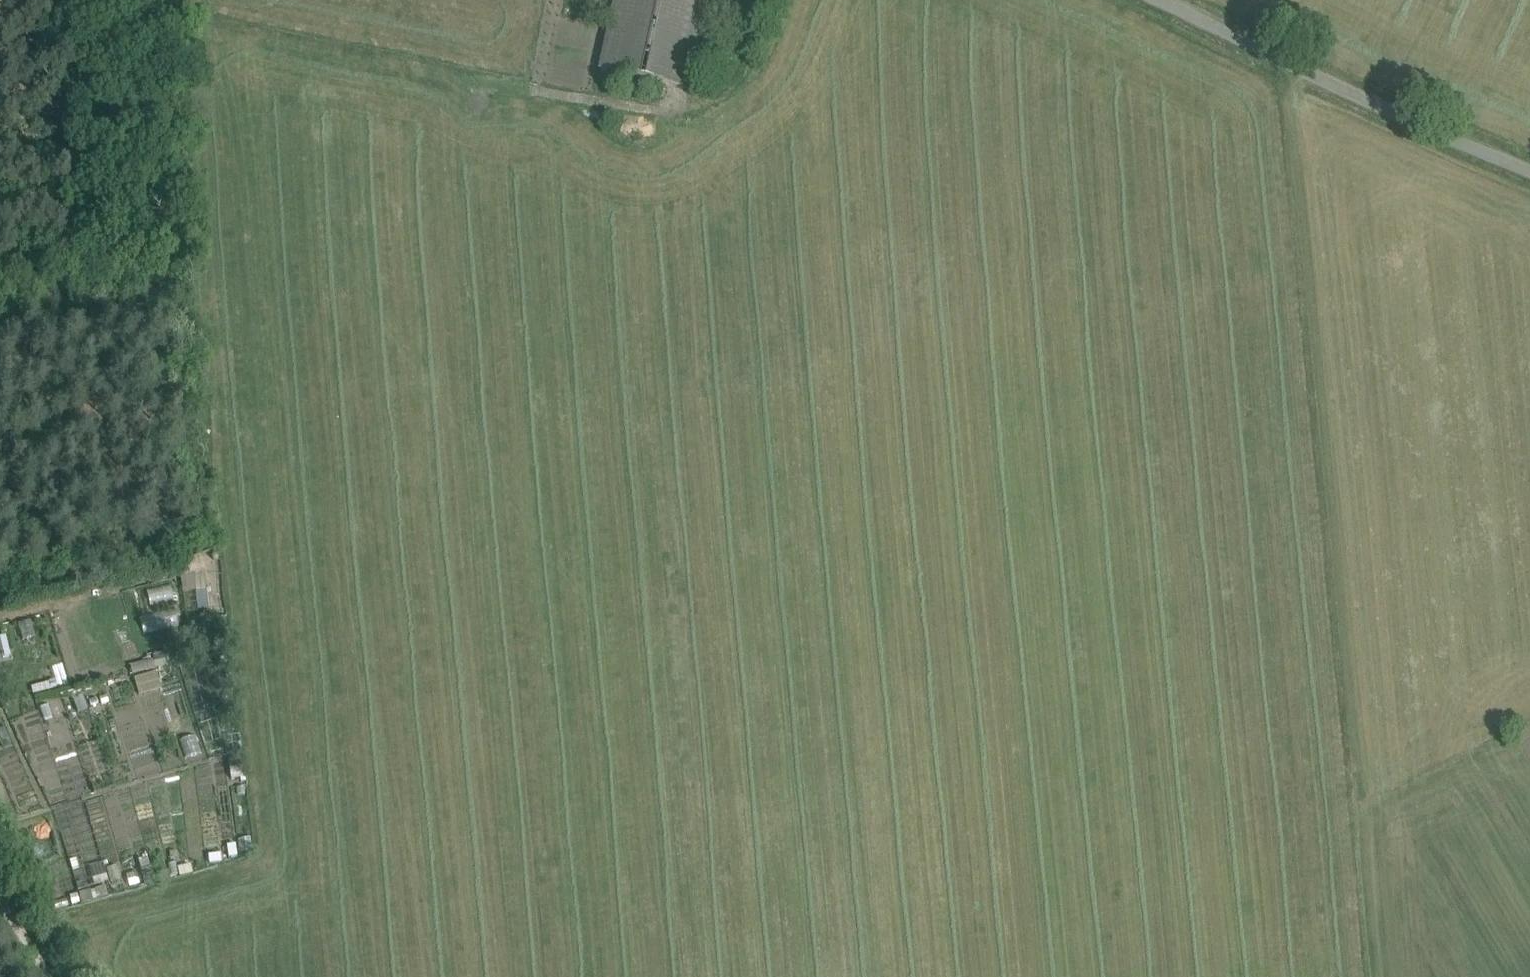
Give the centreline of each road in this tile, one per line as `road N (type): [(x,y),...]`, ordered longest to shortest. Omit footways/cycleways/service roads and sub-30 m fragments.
road 1 (unclassified): [(1165,0),(1529,169)]

